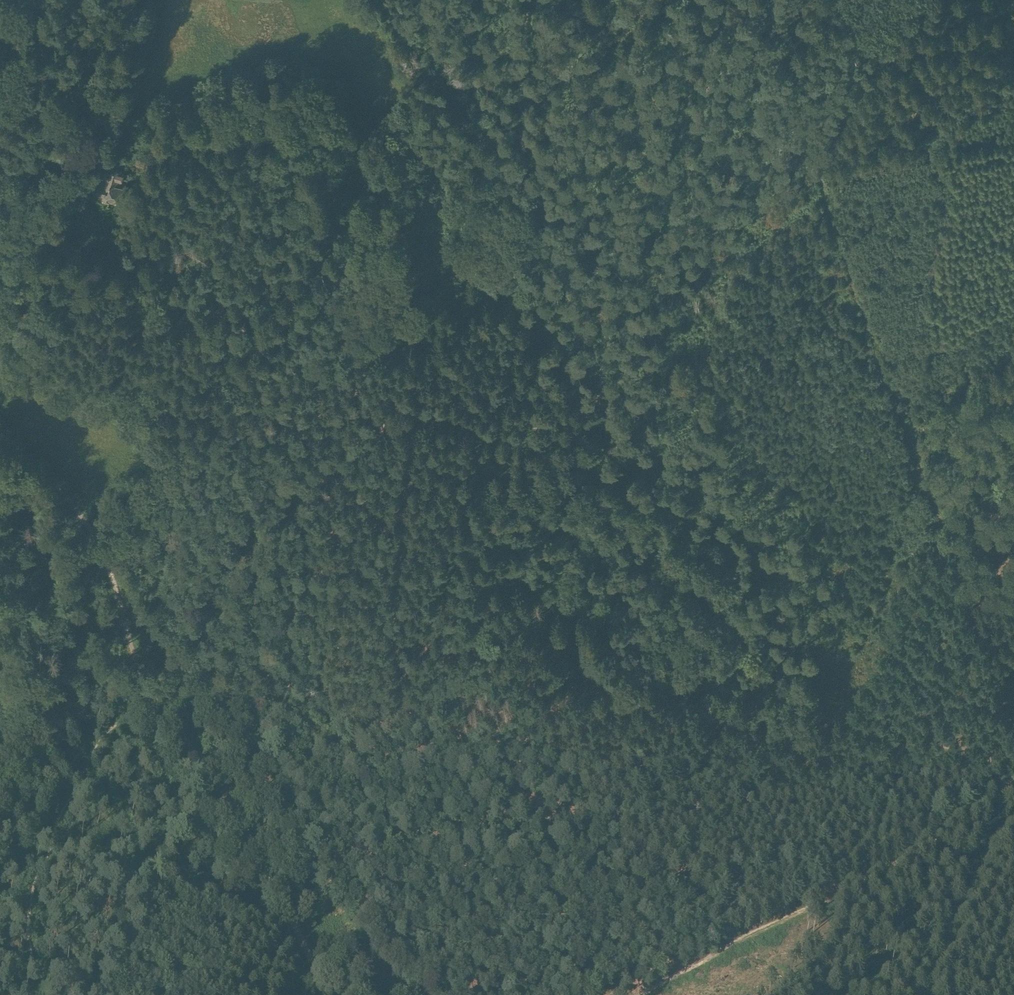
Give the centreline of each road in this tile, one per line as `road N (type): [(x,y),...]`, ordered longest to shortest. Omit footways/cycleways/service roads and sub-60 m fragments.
road 1 (track): [(1013,800),(641,994)]
road 2 (track): [(330,994),(242,820),(159,699)]
road 3 (track): [(159,699),(133,654),(86,522),(0,432)]

